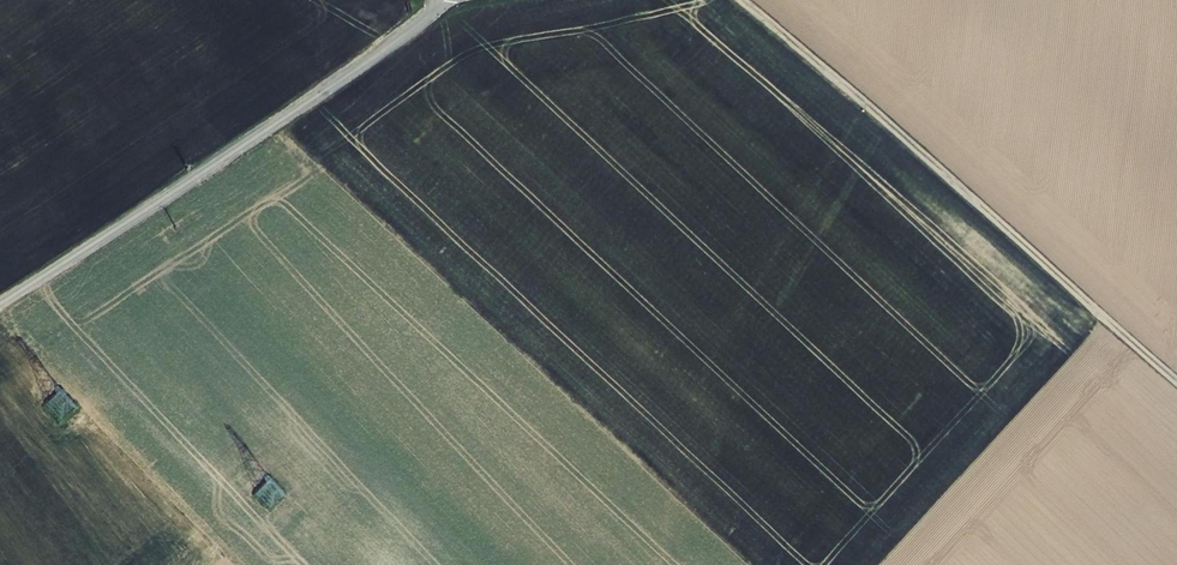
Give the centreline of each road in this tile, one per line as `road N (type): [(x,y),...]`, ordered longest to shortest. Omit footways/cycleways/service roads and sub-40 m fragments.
road 1 (track): [(1176,374),(740,0)]
road 2 (unclassified): [(0,303),(356,67),(442,0)]

